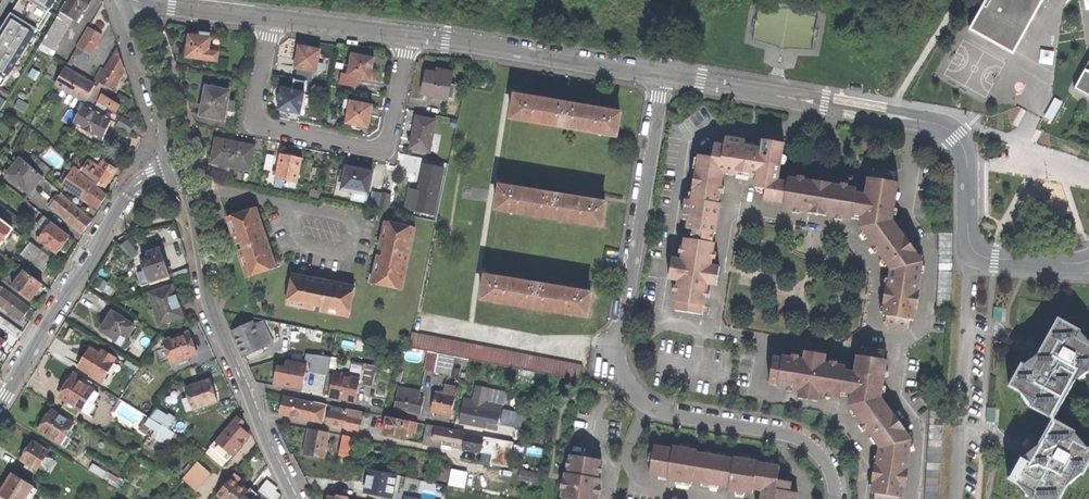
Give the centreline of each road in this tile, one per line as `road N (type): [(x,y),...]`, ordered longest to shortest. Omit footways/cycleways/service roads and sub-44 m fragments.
road 1 (residential): [(662,76),(618,367),(638,397),(664,411),(791,432),(812,444),(829,463),(837,498)]
road 2 (residential): [(662,76),(944,127),(966,149),(971,255),(1088,263)]
road 3 (residential): [(177,163),(213,314),(297,498)]
road 4 (residential): [(411,36),(389,143),(379,150),(259,123),(276,19)]
road 5 (residential): [(0,404),(129,194),(177,163)]
road 6 (residential): [(411,36),(662,76)]
road 7 (residential): [(123,5),(177,163)]
road 8 (residential): [(123,5),(276,19)]
road 9 (residential): [(276,19),(411,36)]
road 10 (track): [(960,0),(888,115)]

